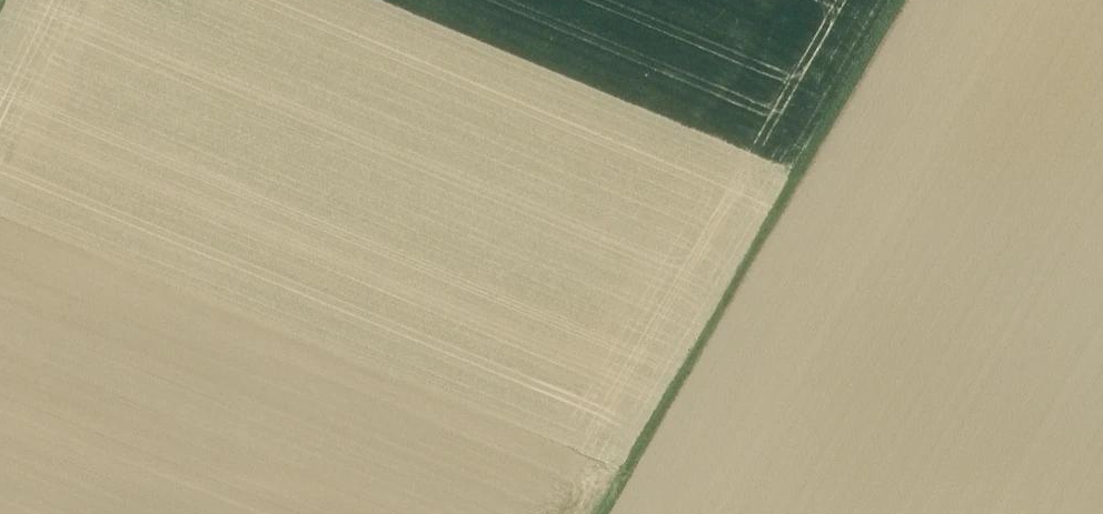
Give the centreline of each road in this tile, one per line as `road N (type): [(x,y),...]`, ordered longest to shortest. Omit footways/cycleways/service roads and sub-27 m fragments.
road 1 (track): [(921,0),(619,513)]

